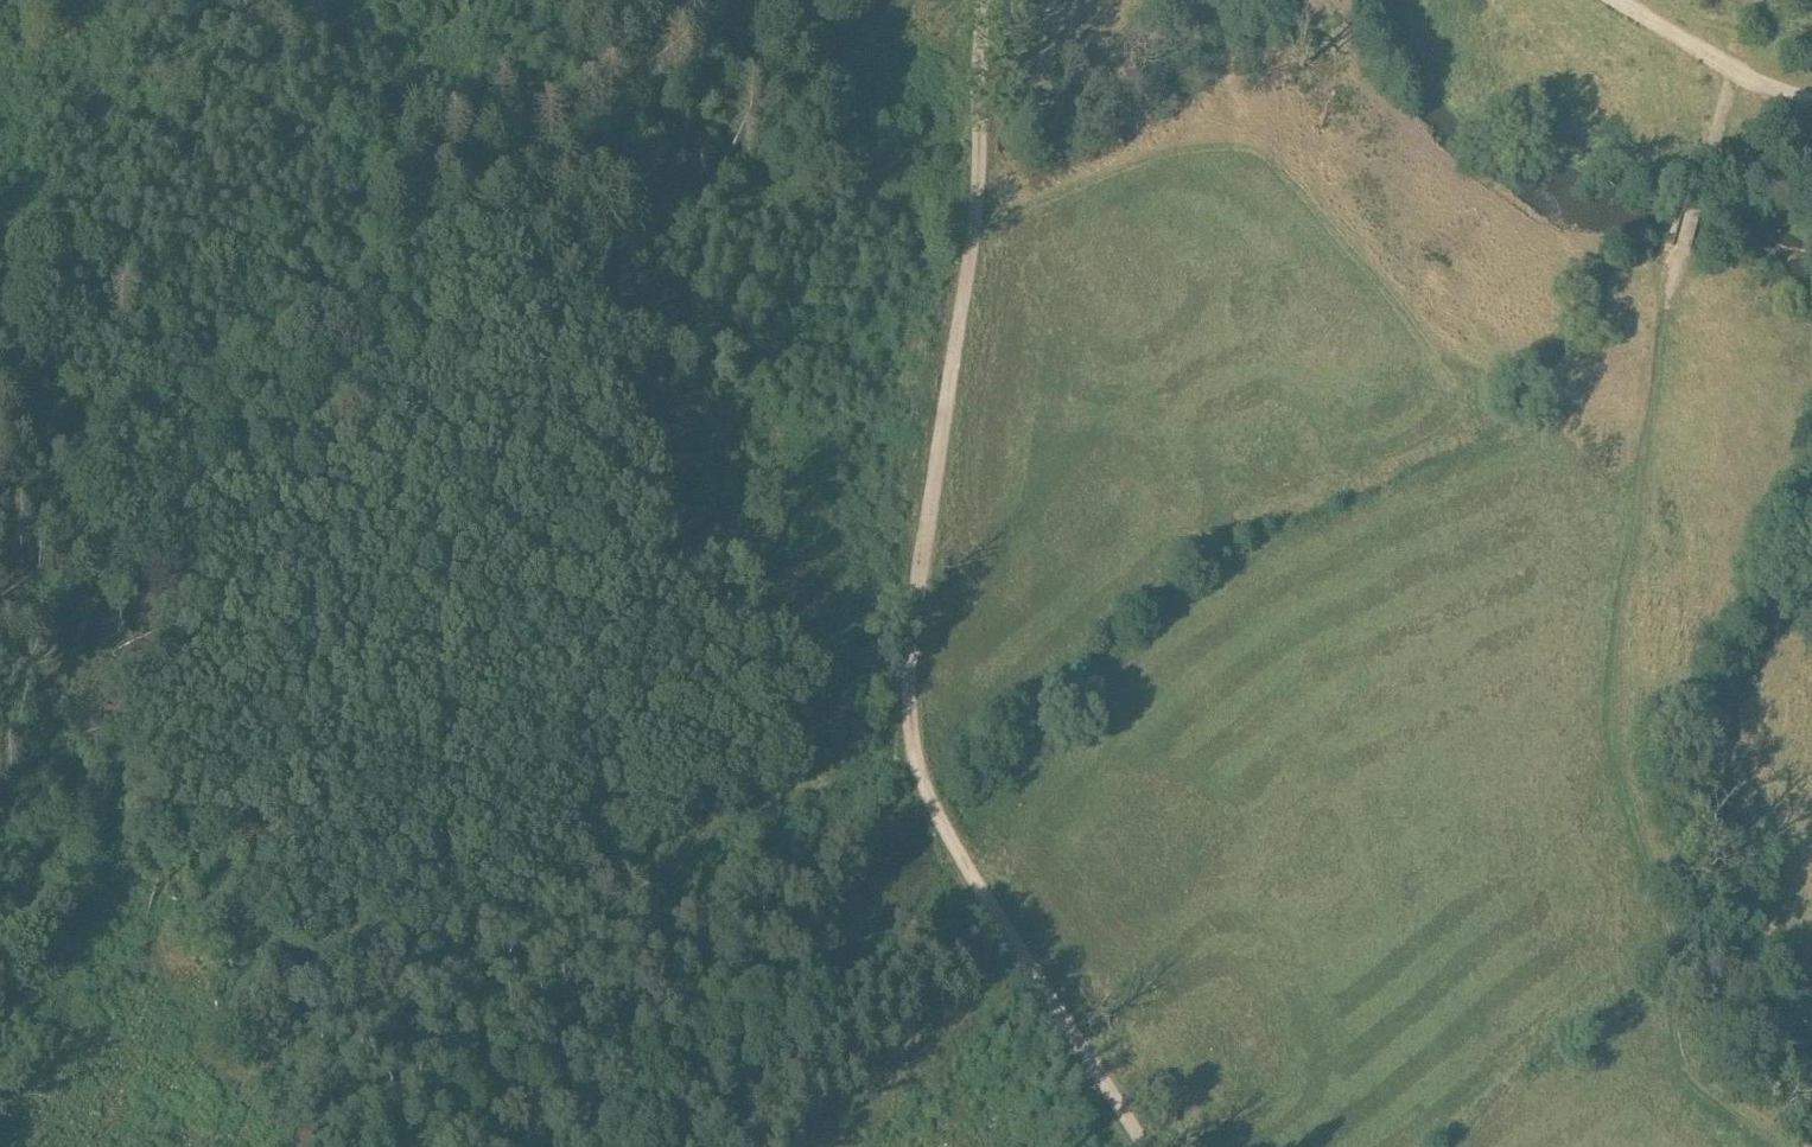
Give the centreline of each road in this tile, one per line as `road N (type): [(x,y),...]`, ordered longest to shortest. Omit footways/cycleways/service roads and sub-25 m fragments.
road 1 (track): [(990,0),(981,65),(991,192),(946,423),(920,690),(938,804),(1151,1146)]
road 2 (track): [(1626,0),(1732,69),(1811,99)]

